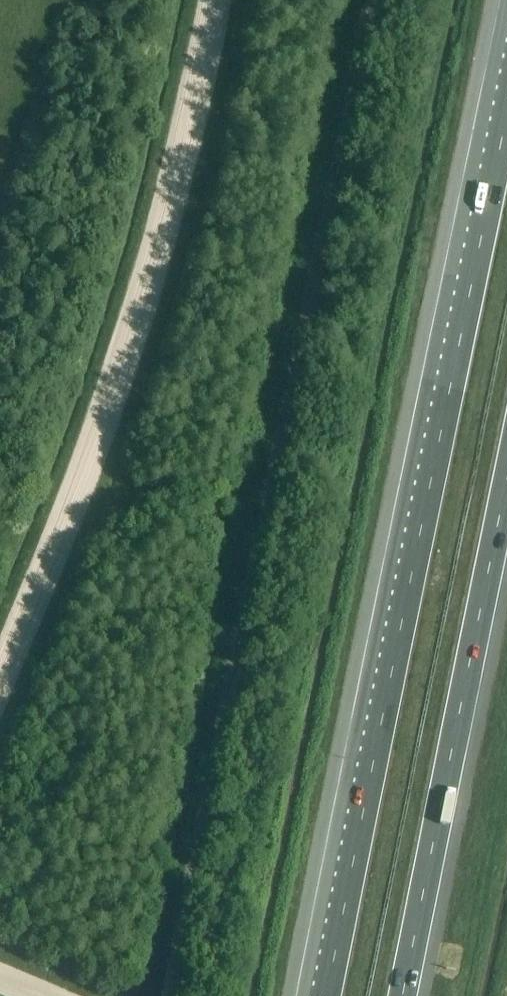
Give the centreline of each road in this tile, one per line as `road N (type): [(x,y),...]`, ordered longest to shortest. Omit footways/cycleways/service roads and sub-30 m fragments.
road 1 (unclassified): [(172,995),(376,0)]
road 2 (motorway): [(506,113),(328,995)]
road 3 (motorway): [(405,995),(506,488)]

